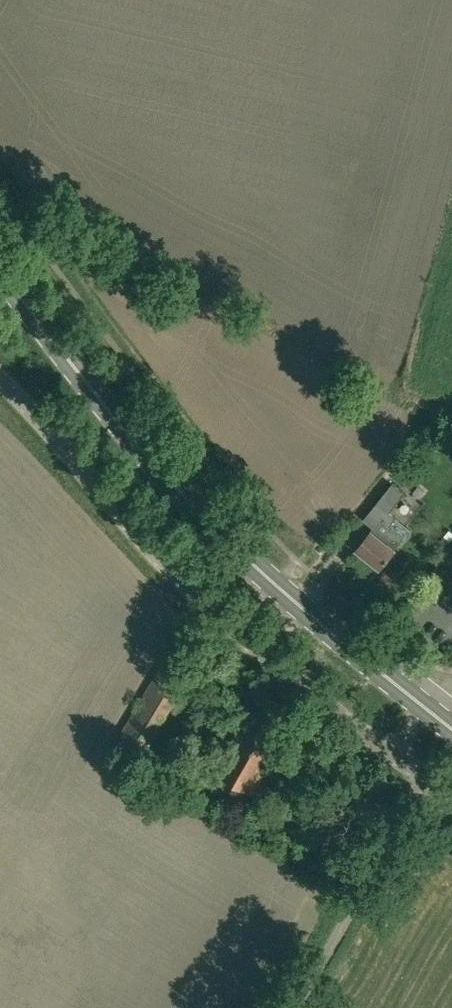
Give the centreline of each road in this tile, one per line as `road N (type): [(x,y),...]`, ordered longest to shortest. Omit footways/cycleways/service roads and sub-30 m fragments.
road 1 (primary): [(426,706),(191,510),(0,279)]
road 2 (unclassified): [(389,753),(188,588),(0,388)]

